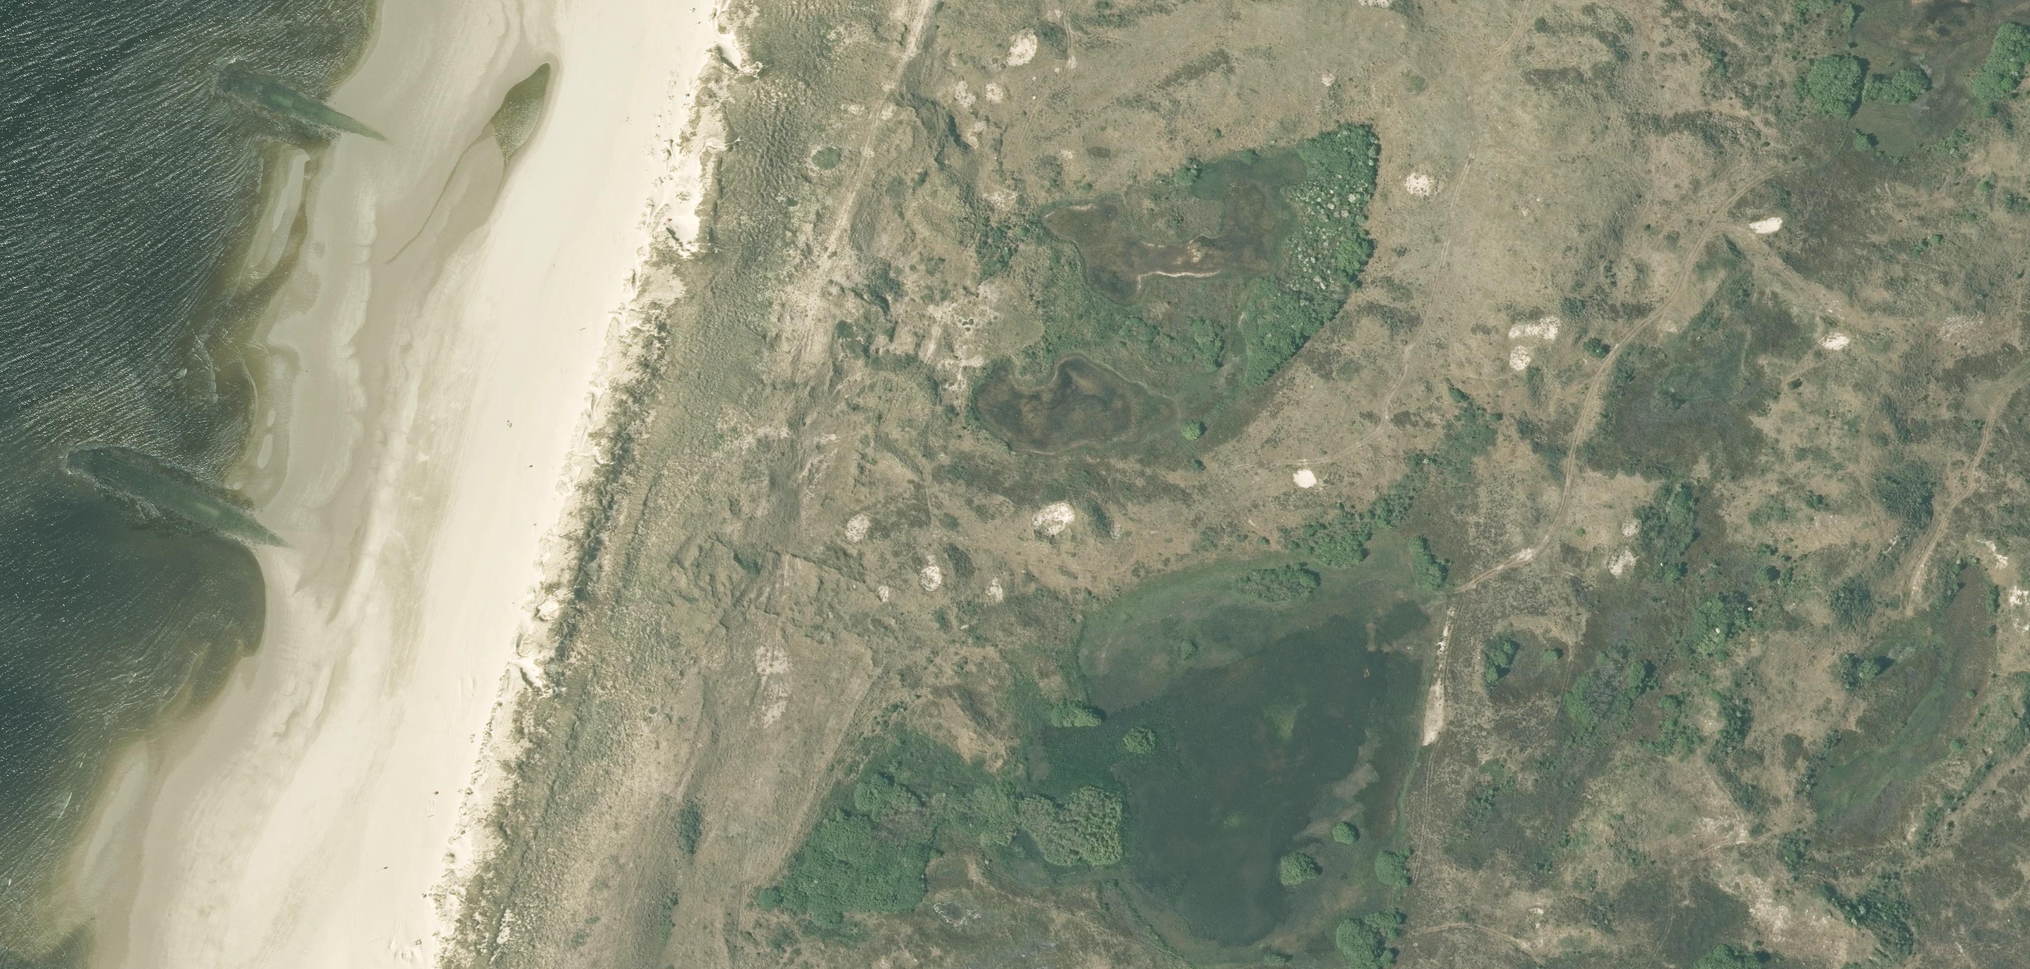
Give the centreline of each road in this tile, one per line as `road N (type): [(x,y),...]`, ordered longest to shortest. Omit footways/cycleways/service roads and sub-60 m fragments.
road 1 (track): [(1547,968),(1522,943),(1467,923),(1415,937),(1406,922),(1463,592),(1421,594),(1383,575),(1336,575),(1276,547),(1243,520),(1176,428)]
road 2 (track): [(1463,592),(1543,543),(1561,516),(1598,379),(1619,346),(1672,300),(1720,210),(1777,171),(1820,168),(1842,138),(1864,80),(1853,55),(1849,0)]
road 3 (track): [(2029,369),(1990,413),(1969,491),(1950,503),(1915,570),(1908,613),(1928,636),(1951,634)]

